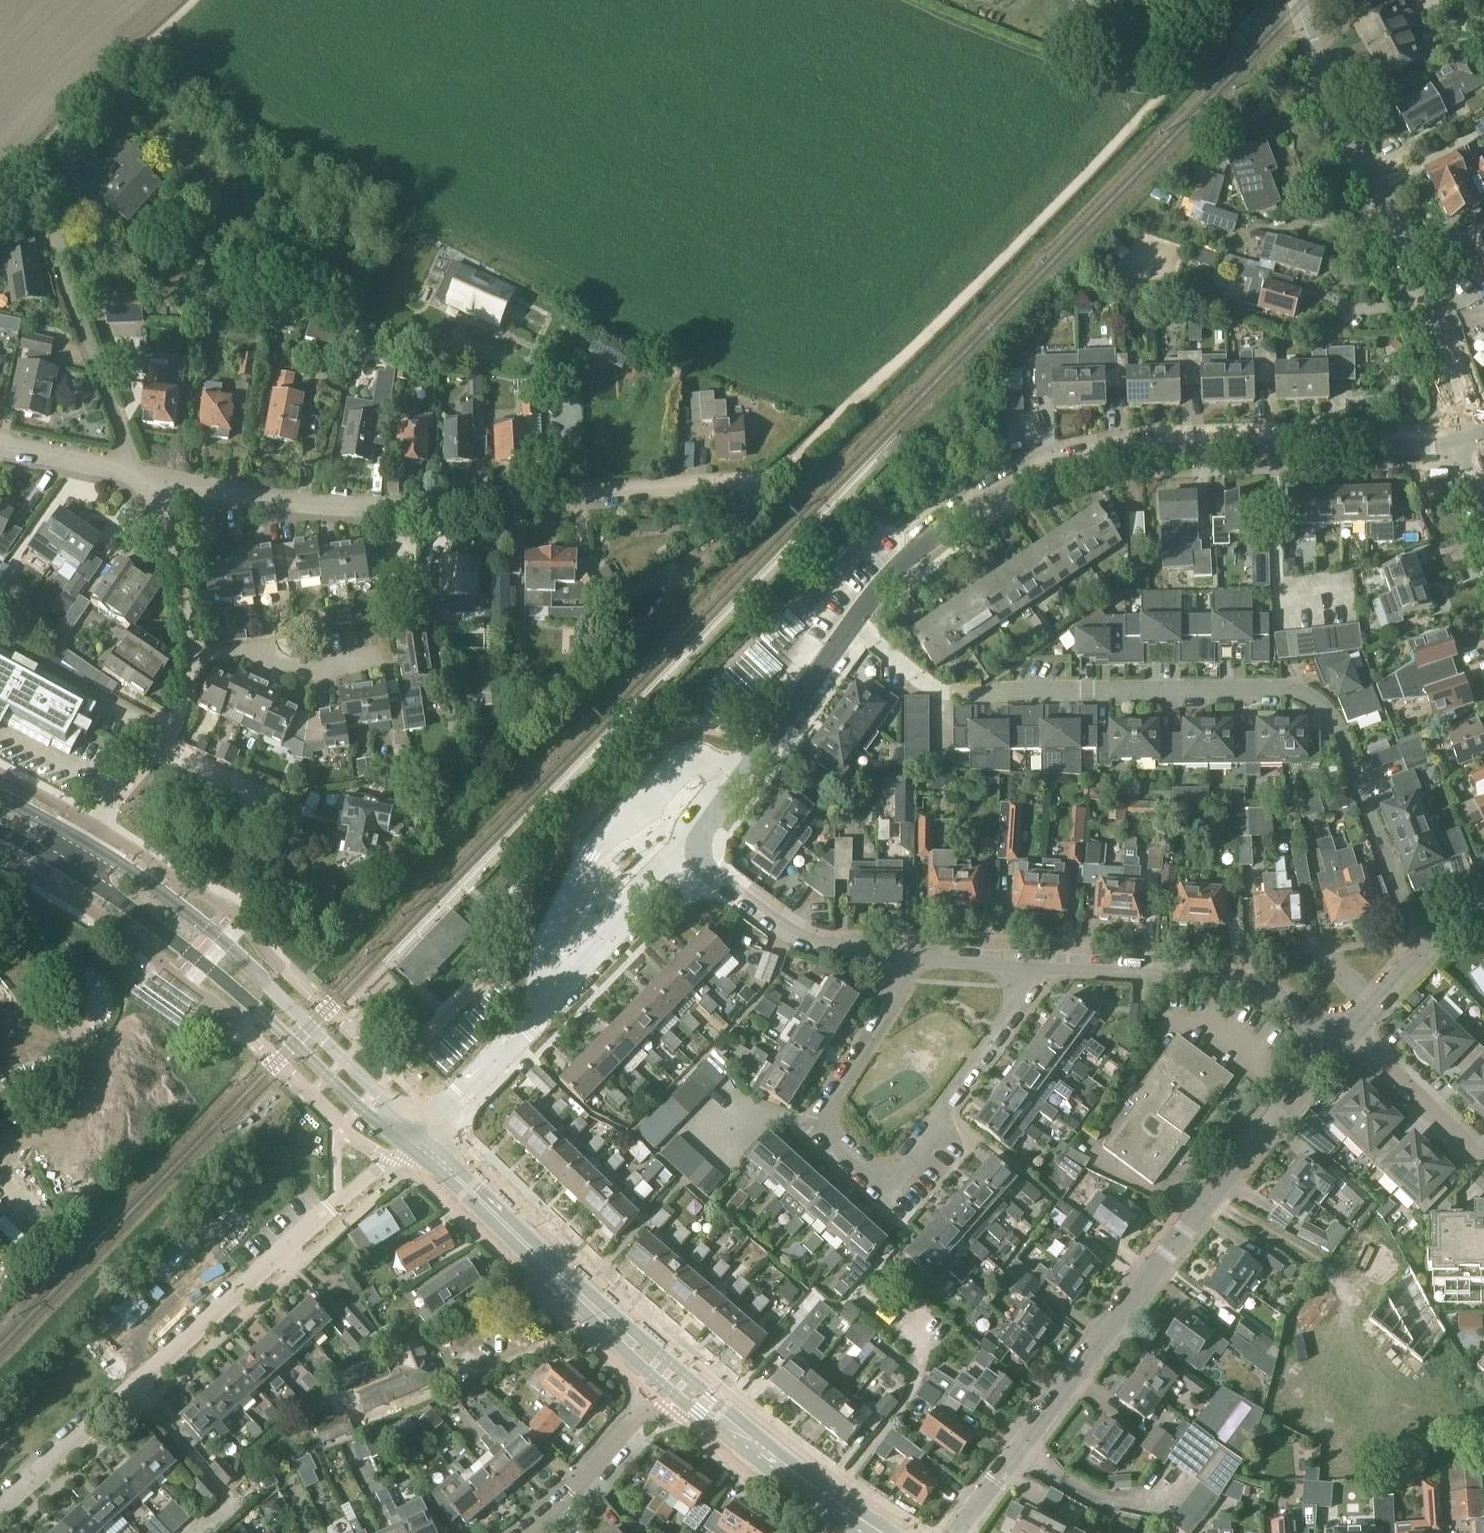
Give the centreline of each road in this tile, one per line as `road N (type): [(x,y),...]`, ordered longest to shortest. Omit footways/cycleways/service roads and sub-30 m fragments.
road 1 (primary): [(898,1532),(711,1399),(248,965),(85,840)]
road 2 (residential): [(851,628),(940,695),(1299,693),(1330,715),(1424,942)]
road 3 (track): [(768,483),(888,373),(1256,0)]
road 4 (residential): [(851,628),(914,552),(998,494),(1043,476),(1121,454),(1467,437)]
road 5 (residential): [(958,1532),(1341,1031)]
road 6 (residential): [(154,481),(373,505),(768,483)]
road 7 (residential): [(902,957),(893,992),(806,1130),(886,1190),(1035,967)]
road 8 (residential): [(0,1514),(406,1146)]
road 9 (primary): [(66,866),(195,953),(406,1146)]
road 10 (residential): [(1467,437),(1464,396),(1325,76)]
road 11 (primary): [(406,1146),(682,1403)]
road 12 (residential): [(1035,967),(1215,976),(1341,1031)]
road 13 (residential): [(687,854),(851,628)]
road 14 (residential): [(125,470),(125,441),(66,284),(54,222)]
road 15 (residential): [(687,854),(795,939),(902,957)]
road 16 (residential): [(524,1024),(687,854)]
road 17 (primary): [(682,1403),(853,1532)]
road 18 (residential): [(525,1532),(631,1423),(682,1403)]
road 19 (residential): [(196,654),(246,650),(296,674),(385,659)]
road 20 (residential): [(1483,1165),(1341,1031)]
road 21 (residential): [(321,805),(260,798),(156,745)]
road 22 (residential): [(196,654),(154,481)]
road 23 (residential): [(902,957),(1035,967)]
road 24 (residential): [(125,470),(0,442)]
road 25 (residential): [(1341,1031),(1424,942)]

